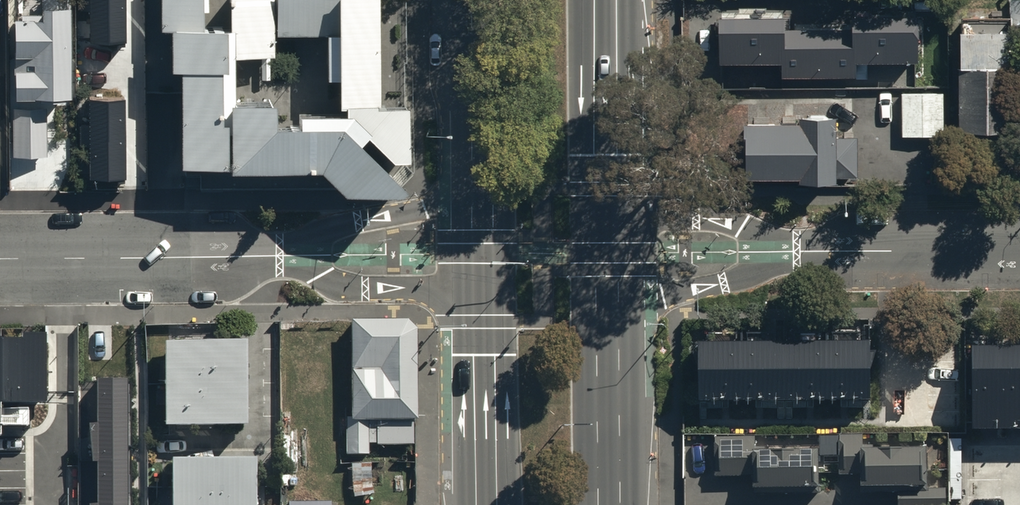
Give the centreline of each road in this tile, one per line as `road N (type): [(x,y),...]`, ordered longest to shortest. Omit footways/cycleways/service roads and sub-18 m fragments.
road 1 (residential): [(293,255),(0,257)]
road 2 (residential): [(607,144),(634,202),(660,216),(743,225),(797,252)]
road 3 (residential): [(293,255),(333,226),(453,195),(485,144)]
road 4 (residential): [(797,252),(1019,250)]
road 5 (residential): [(797,252),(646,306),(609,354)]
road 6 (residential): [(486,322),(456,298),(428,289),(333,284),(293,255)]
road 7 (primary): [(607,144),(609,354)]
road 8 (primary): [(487,504),(486,322)]
road 9 (primary): [(486,322),(485,144)]
road 10 (primary): [(609,354),(610,504)]
road 11 (primary): [(485,144),(483,0)]
road 12 (primary): [(607,0),(607,144)]

